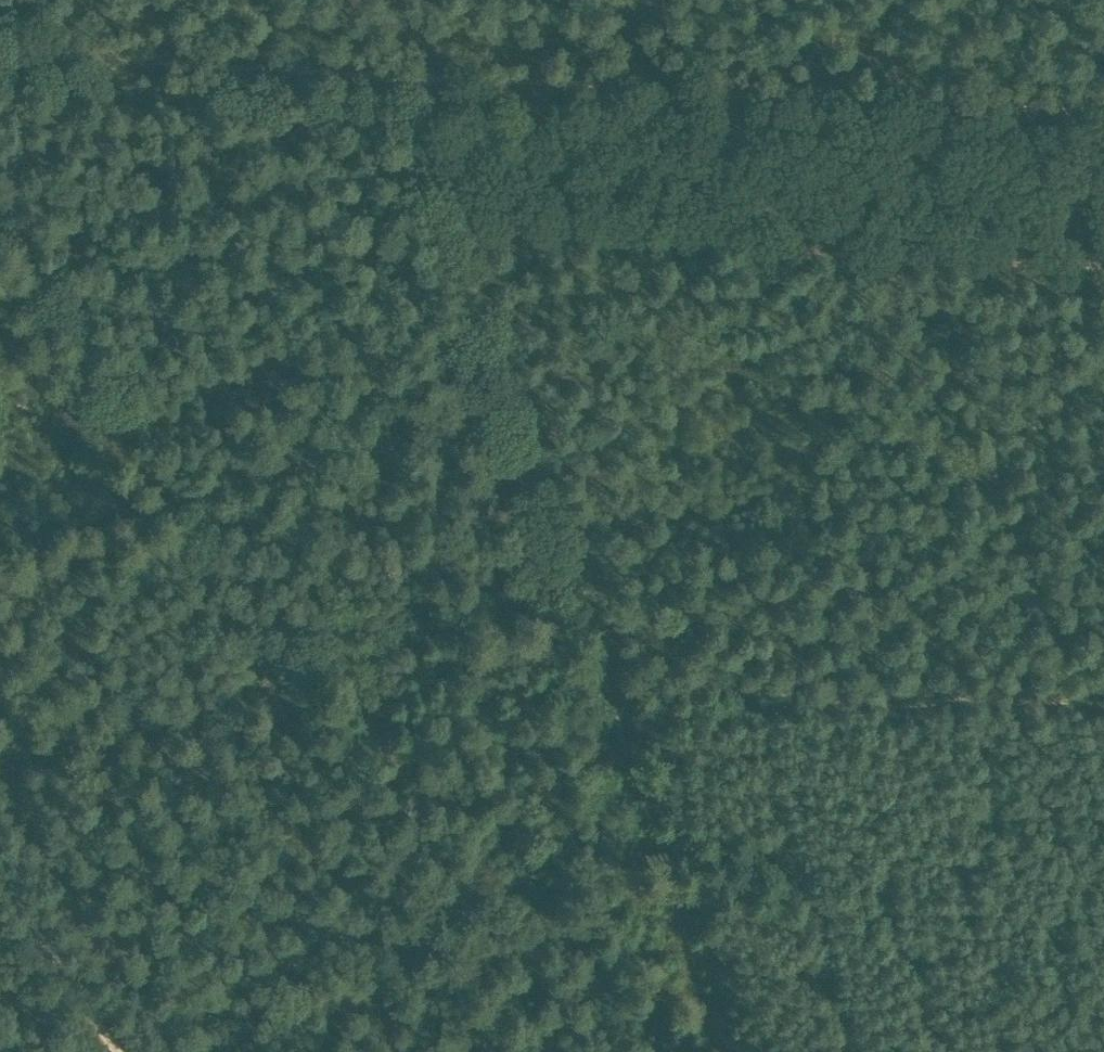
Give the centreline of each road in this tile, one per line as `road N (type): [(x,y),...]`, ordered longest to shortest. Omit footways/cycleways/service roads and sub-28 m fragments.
road 1 (track): [(0,52),(1103,115)]
road 2 (track): [(470,1051),(0,194)]
road 3 (track): [(460,222),(1103,264)]
road 4 (track): [(407,77),(610,687)]
road 5 (track): [(610,687),(757,691),(903,709),(1103,703)]
road 6 (track): [(721,1051),(610,687)]
road 7 (track): [(0,885),(116,1051)]

